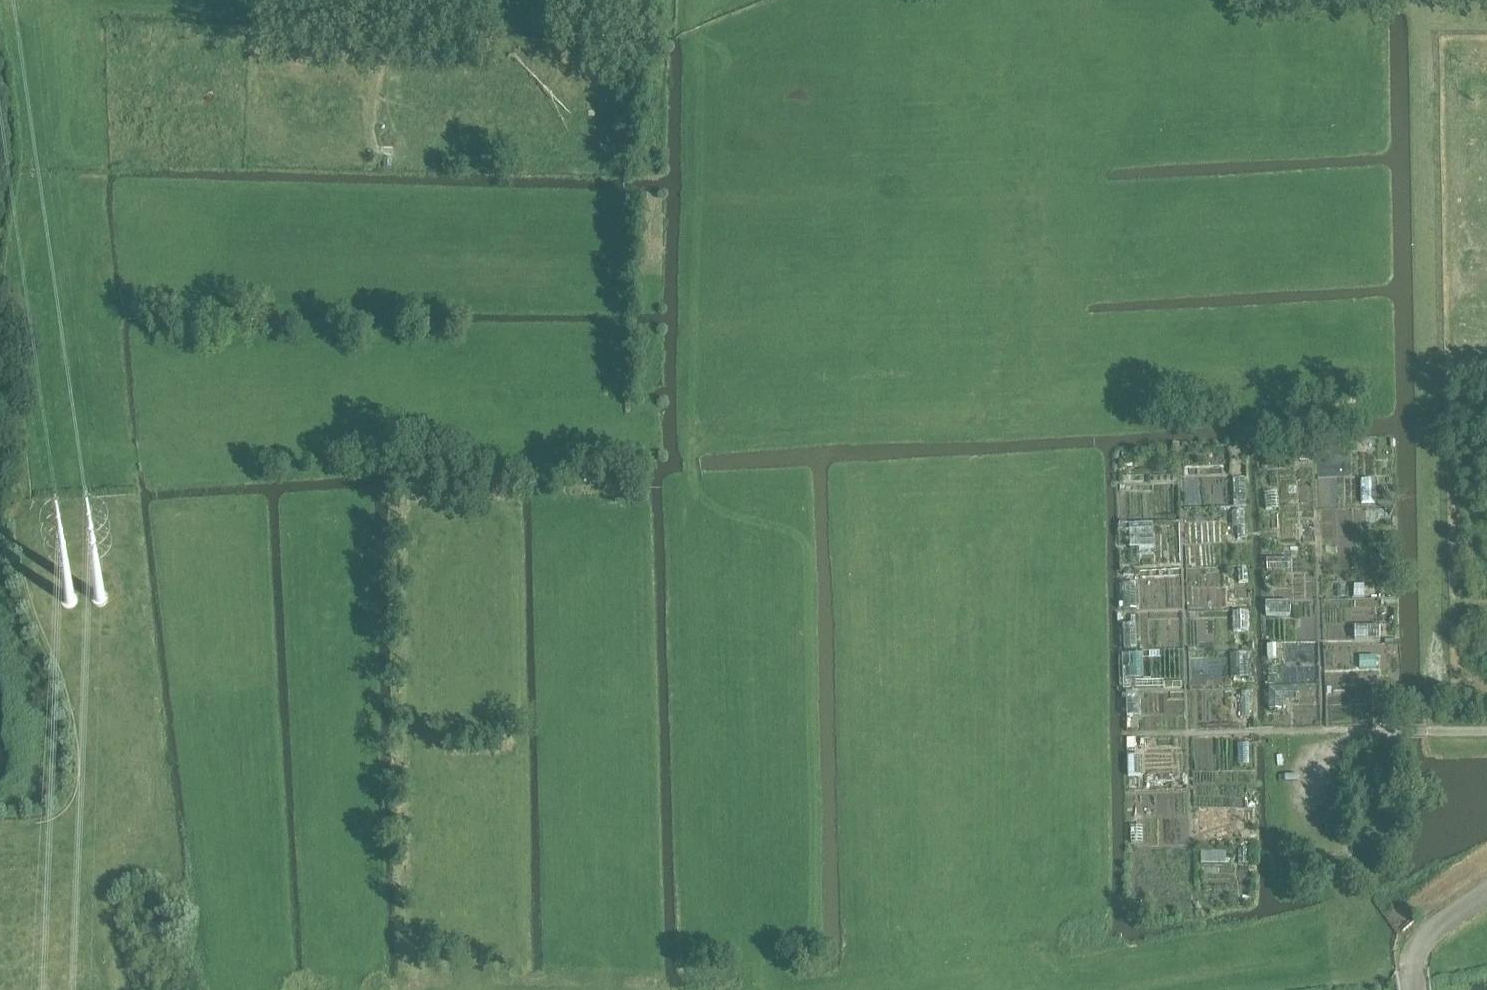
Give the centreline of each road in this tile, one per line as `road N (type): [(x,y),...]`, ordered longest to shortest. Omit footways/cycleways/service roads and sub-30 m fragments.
road 1 (unclassified): [(1417,989),(1418,953),(1486,898)]

